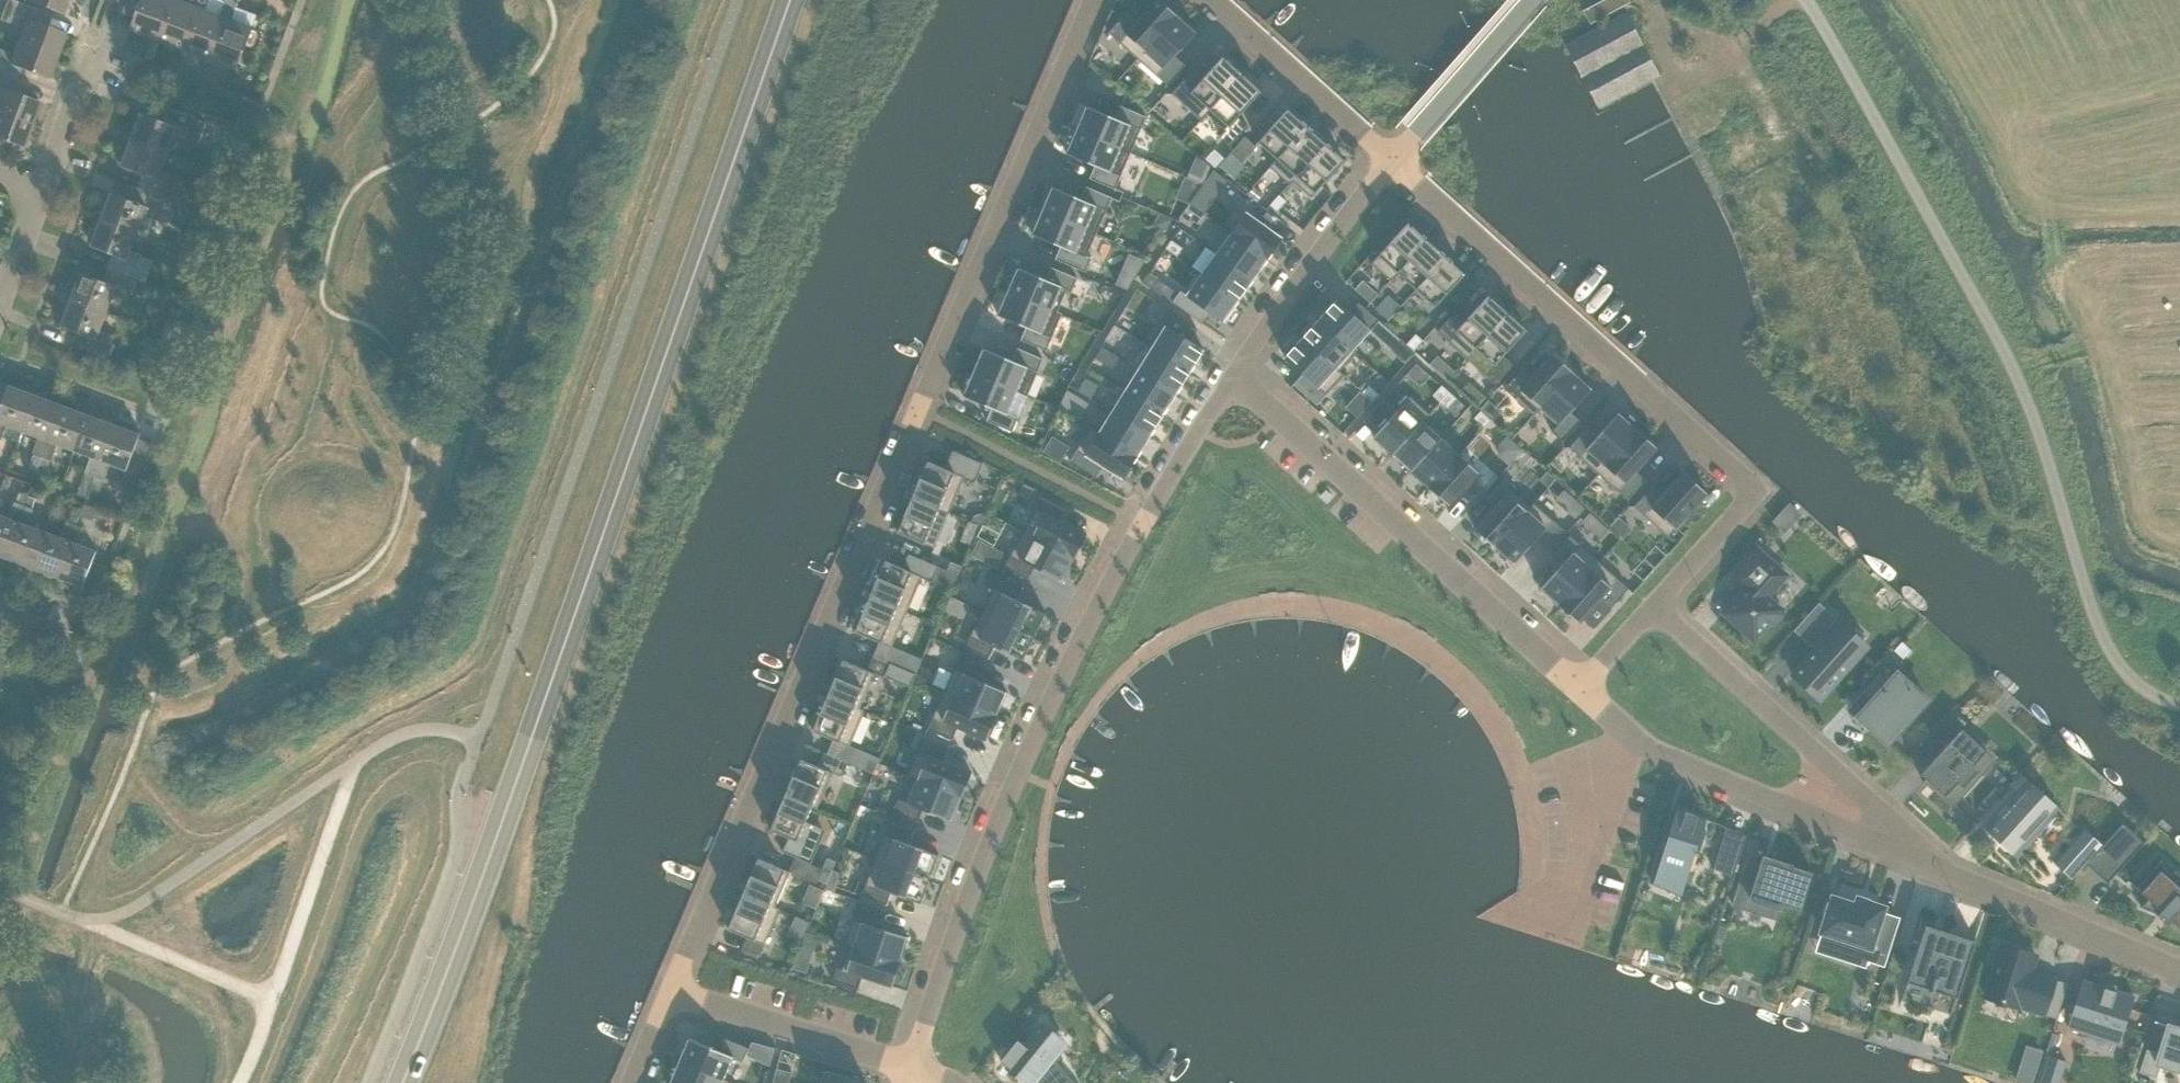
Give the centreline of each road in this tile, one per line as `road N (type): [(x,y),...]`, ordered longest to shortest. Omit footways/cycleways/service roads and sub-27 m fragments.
road 1 (primary): [(403,1082),(790,0)]
road 2 (residential): [(1093,0),(671,988)]
road 3 (unclassified): [(911,1066),(978,872),(1050,700),(1141,525),(1231,378)]
road 4 (residential): [(1394,160),(1741,476),(1747,492),(1738,513),(1655,606)]
road 5 (residential): [(1231,378),(1580,689)]
road 6 (residential): [(1580,689),(1644,745),(1887,846)]
road 7 (residential): [(1655,606),(1880,809),(1890,825),(1887,846)]
road 8 (residential): [(1887,846),(2179,968)]
road 9 (unclassified): [(1231,378),(1394,160)]
road 10 (residential): [(671,988),(911,1066)]
road 11 (residential): [(1394,160),(1216,0)]
road 12 (unclassified): [(1394,160),(1534,0)]
road 13 (residential): [(42,193),(90,68)]
road 14 (residential): [(42,193),(0,308)]

